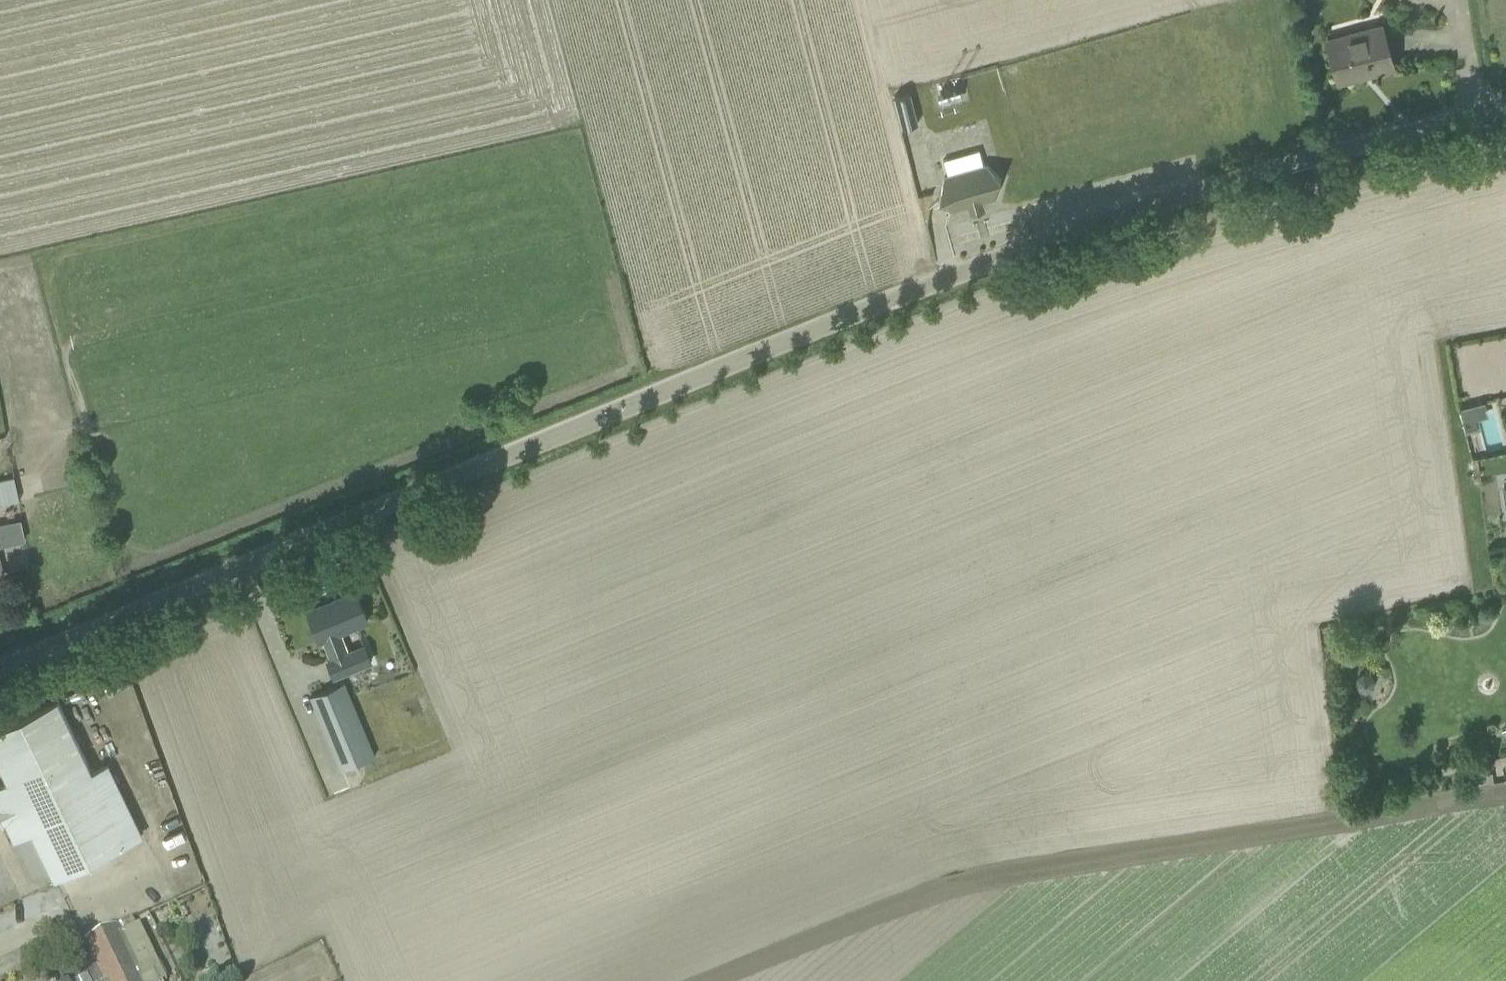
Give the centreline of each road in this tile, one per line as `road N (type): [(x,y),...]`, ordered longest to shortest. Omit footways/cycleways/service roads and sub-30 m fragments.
road 1 (unclassified): [(0,668),(1092,220),(1317,143),(1505,106)]

